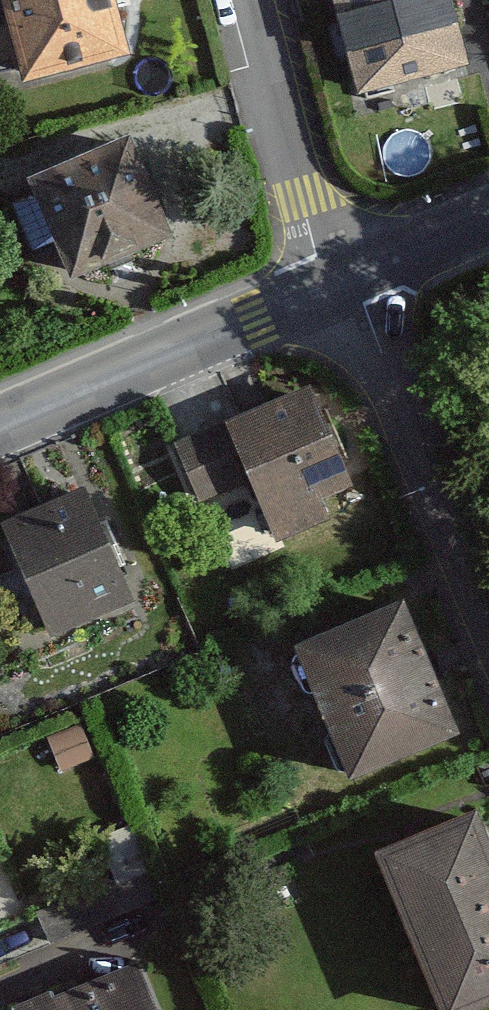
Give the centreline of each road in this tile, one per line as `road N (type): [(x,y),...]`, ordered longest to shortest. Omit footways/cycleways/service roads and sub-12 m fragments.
road 1 (residential): [(354,277),(488,605)]
road 2 (residential): [(0,427),(323,288)]
road 3 (residential): [(251,0),(323,288)]
road 4 (residential): [(354,277),(488,219)]

